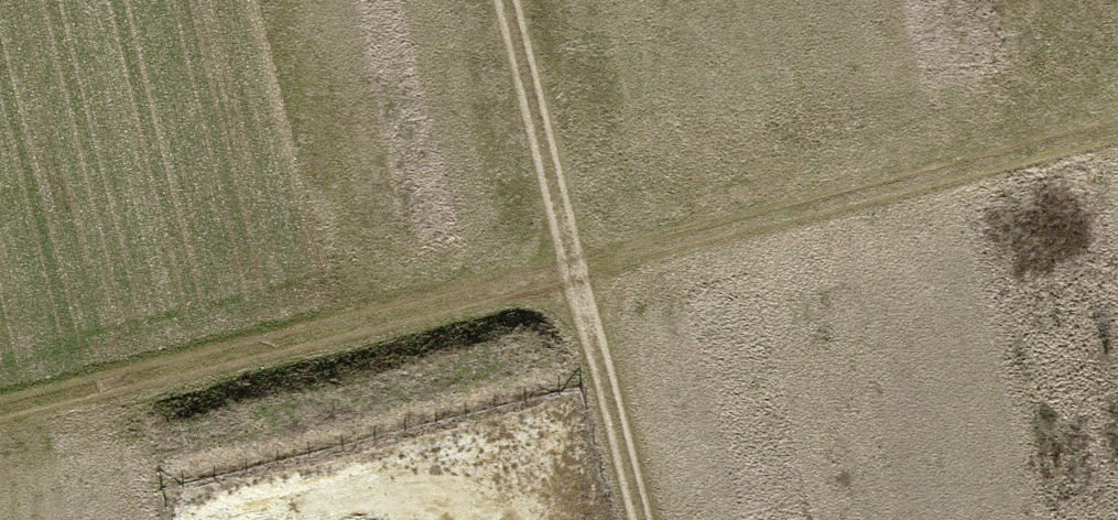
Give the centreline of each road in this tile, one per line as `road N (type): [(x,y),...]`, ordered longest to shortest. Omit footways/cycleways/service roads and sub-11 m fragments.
road 1 (track): [(0,411),(1117,132)]
road 2 (track): [(509,0),(639,519)]

